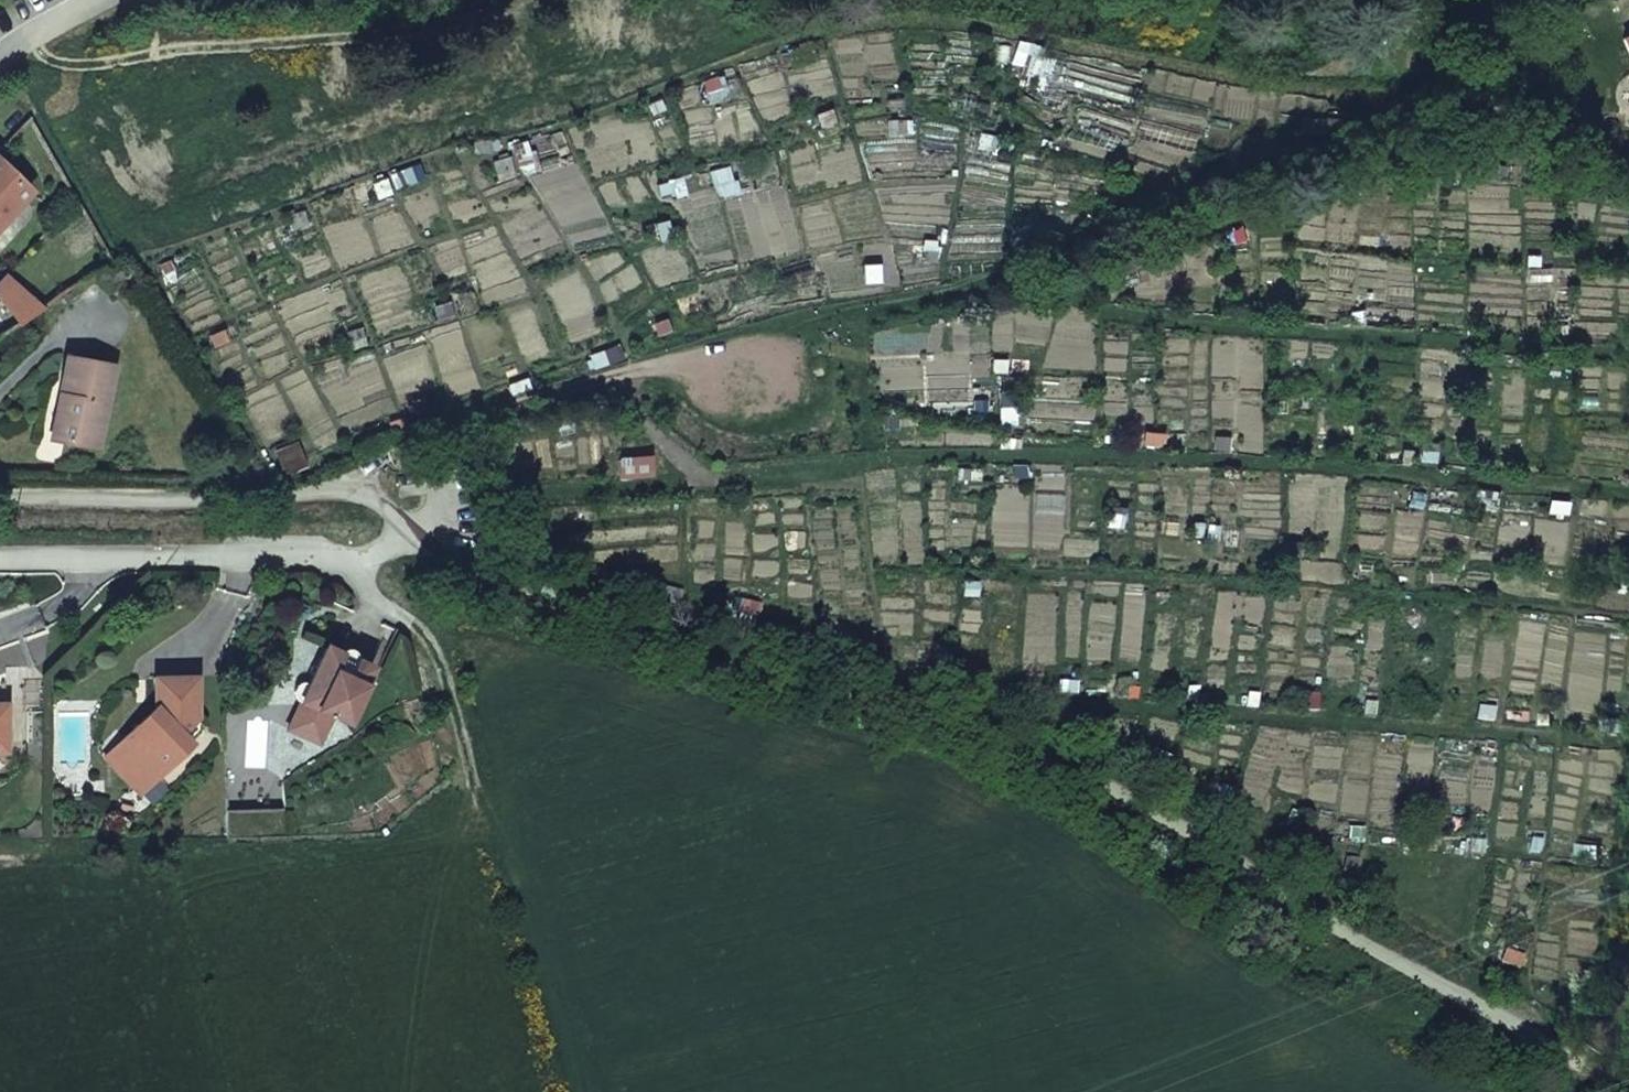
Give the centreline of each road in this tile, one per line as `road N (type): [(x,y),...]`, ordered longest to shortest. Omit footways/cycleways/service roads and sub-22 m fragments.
road 1 (unclassified): [(416,536),(455,573),(1035,758),(1173,821),(1369,943),(1628,1080)]
road 2 (residential): [(0,566),(368,565)]
road 3 (residential): [(0,497),(274,500),(361,492)]

